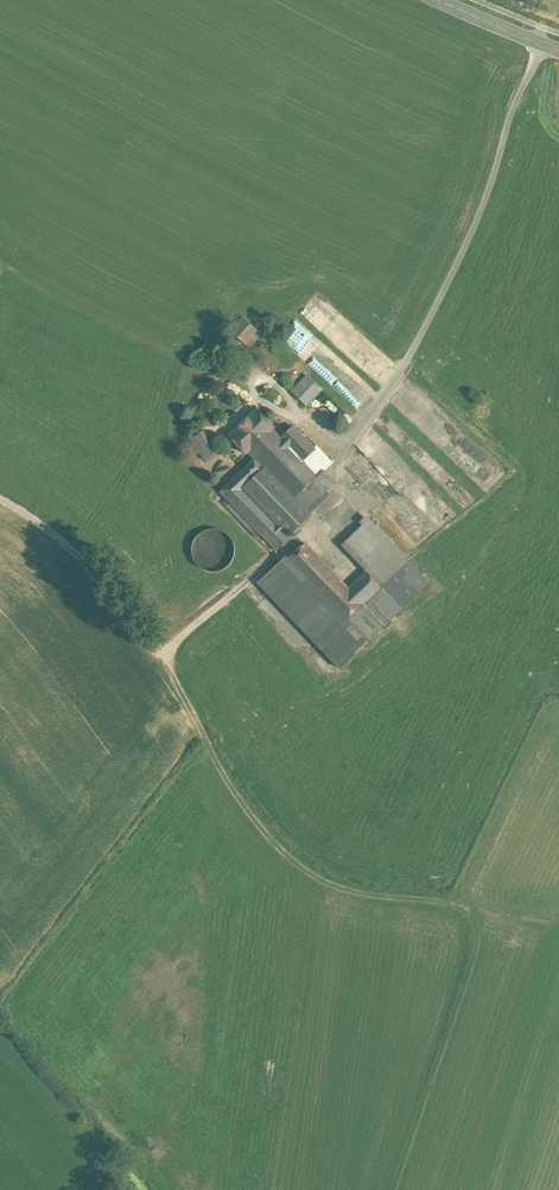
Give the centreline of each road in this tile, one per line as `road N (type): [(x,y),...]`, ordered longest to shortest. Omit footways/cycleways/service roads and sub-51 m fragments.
road 1 (track): [(158,653),(242,801),(300,866),(355,892),(442,903),(469,916)]
road 2 (secondary): [(558,50),(438,0)]

